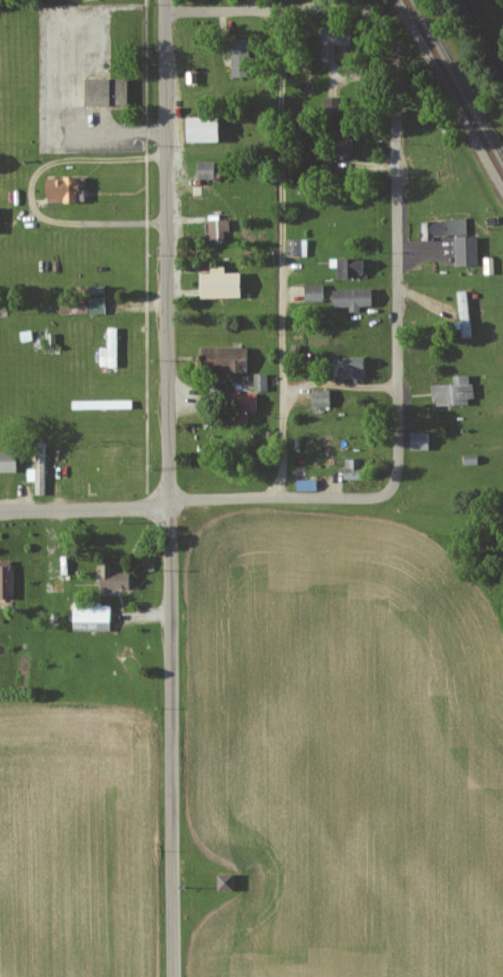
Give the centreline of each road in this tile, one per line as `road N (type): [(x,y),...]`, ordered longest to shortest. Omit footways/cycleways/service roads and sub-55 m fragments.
road 1 (residential): [(170,976),(163,0)]
road 2 (residential): [(280,511),(276,17)]
road 3 (residential): [(362,507),(381,505),(396,488),(392,56)]
road 4 (residential): [(392,56),(365,22),(335,16),(163,21)]
road 5 (residential): [(167,508),(362,507)]
road 6 (residential): [(0,512),(167,508)]

